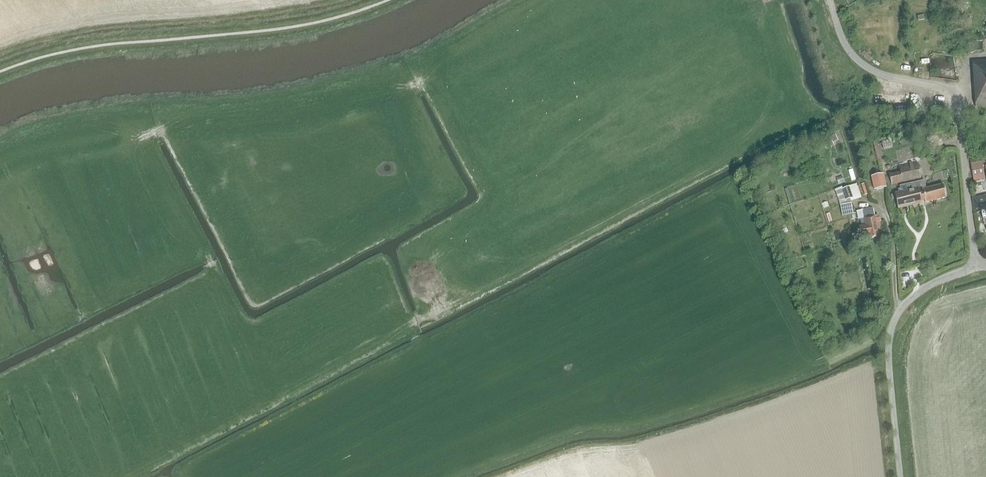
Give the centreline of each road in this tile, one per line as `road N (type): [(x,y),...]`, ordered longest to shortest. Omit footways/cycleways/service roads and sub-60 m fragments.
road 1 (unclassified): [(976,268),(957,95),(858,61),(830,0)]
road 2 (unclassified): [(900,476),(892,322),(917,292),(976,268)]

